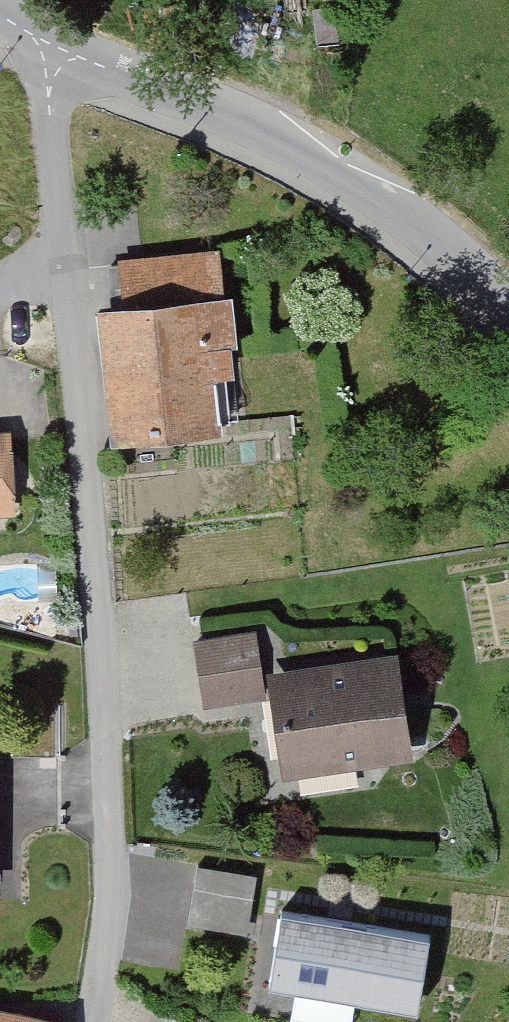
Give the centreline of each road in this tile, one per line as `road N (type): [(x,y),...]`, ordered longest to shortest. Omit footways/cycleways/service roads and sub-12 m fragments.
road 1 (residential): [(45,54),(97,671),(106,1021)]
road 2 (residential): [(508,310),(437,240),(327,169),(218,118),(45,54)]

